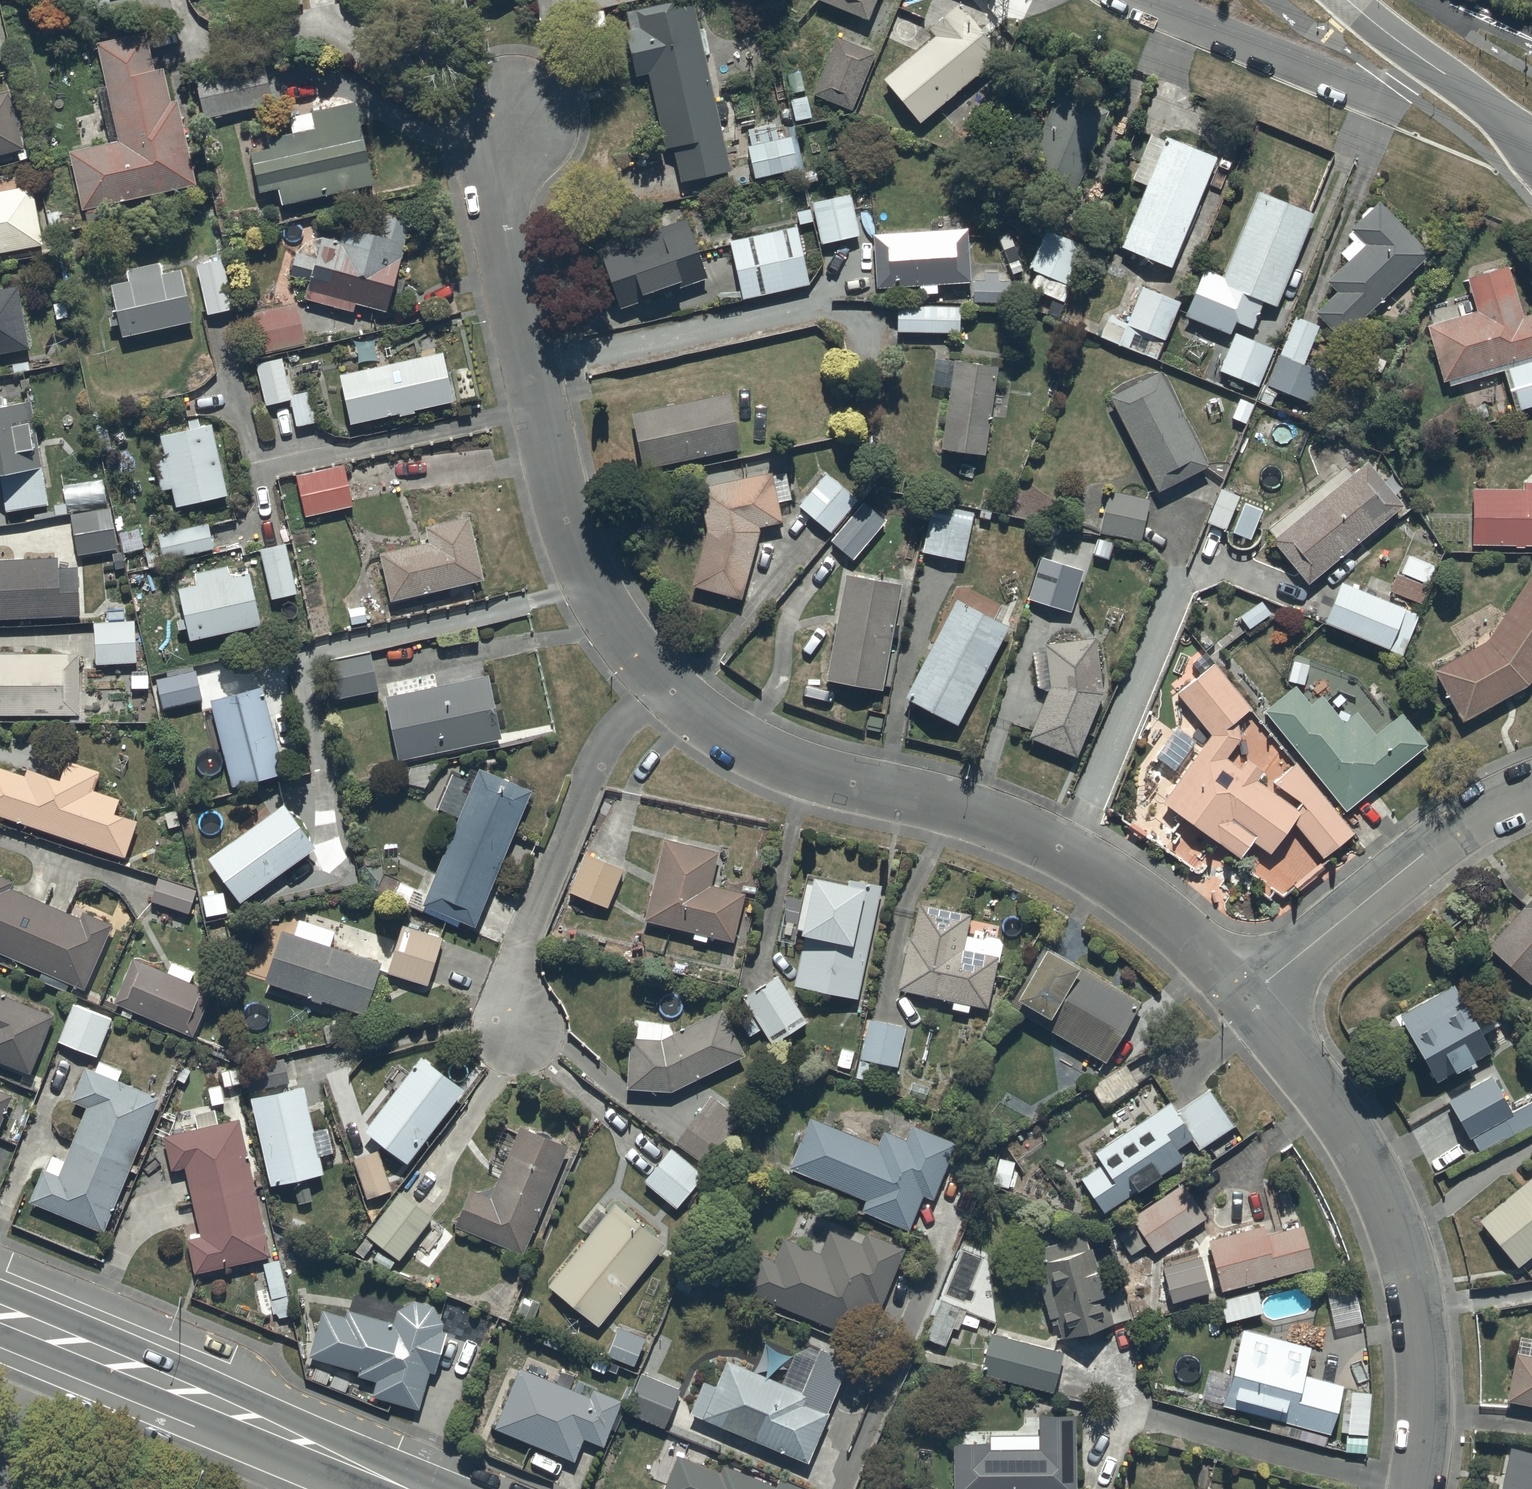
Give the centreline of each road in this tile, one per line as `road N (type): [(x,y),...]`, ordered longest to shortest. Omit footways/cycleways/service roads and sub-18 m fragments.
road 1 (residential): [(1254,1005),(1156,908),(1055,849),(995,820),(760,752),(662,682)]
road 2 (residential): [(662,682),(610,614),(557,493),(498,242),(507,119)]
road 3 (residential): [(1414,1488),(1424,1358),(1402,1255),(1368,1162),(1254,1005)]
road 4 (secondary): [(0,1313),(406,1488)]
road 5 (residential): [(662,682),(609,739),(590,776),(521,957),(519,1034)]
road 6 (residential): [(1254,1005),(1310,950),(1478,816),(1531,791)]
road 7 (residential): [(1435,69),(1401,88),(1351,87),(1146,0)]
road 8 (residential): [(1531,151),(1435,69)]

